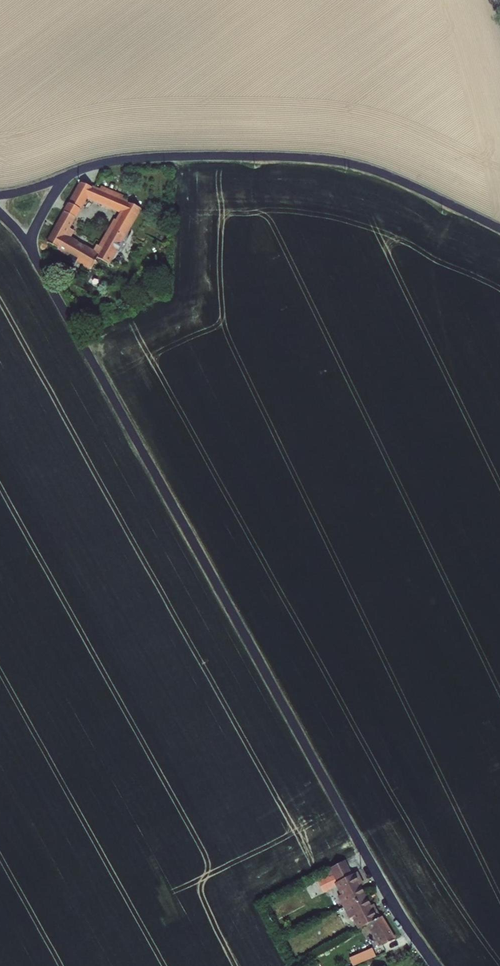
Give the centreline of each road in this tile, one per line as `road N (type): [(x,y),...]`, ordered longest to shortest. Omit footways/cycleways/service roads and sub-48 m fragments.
road 1 (residential): [(35,259),(398,912),(436,965)]
road 2 (unclassified): [(75,172),(152,158),(330,160),(389,176),(499,229)]

